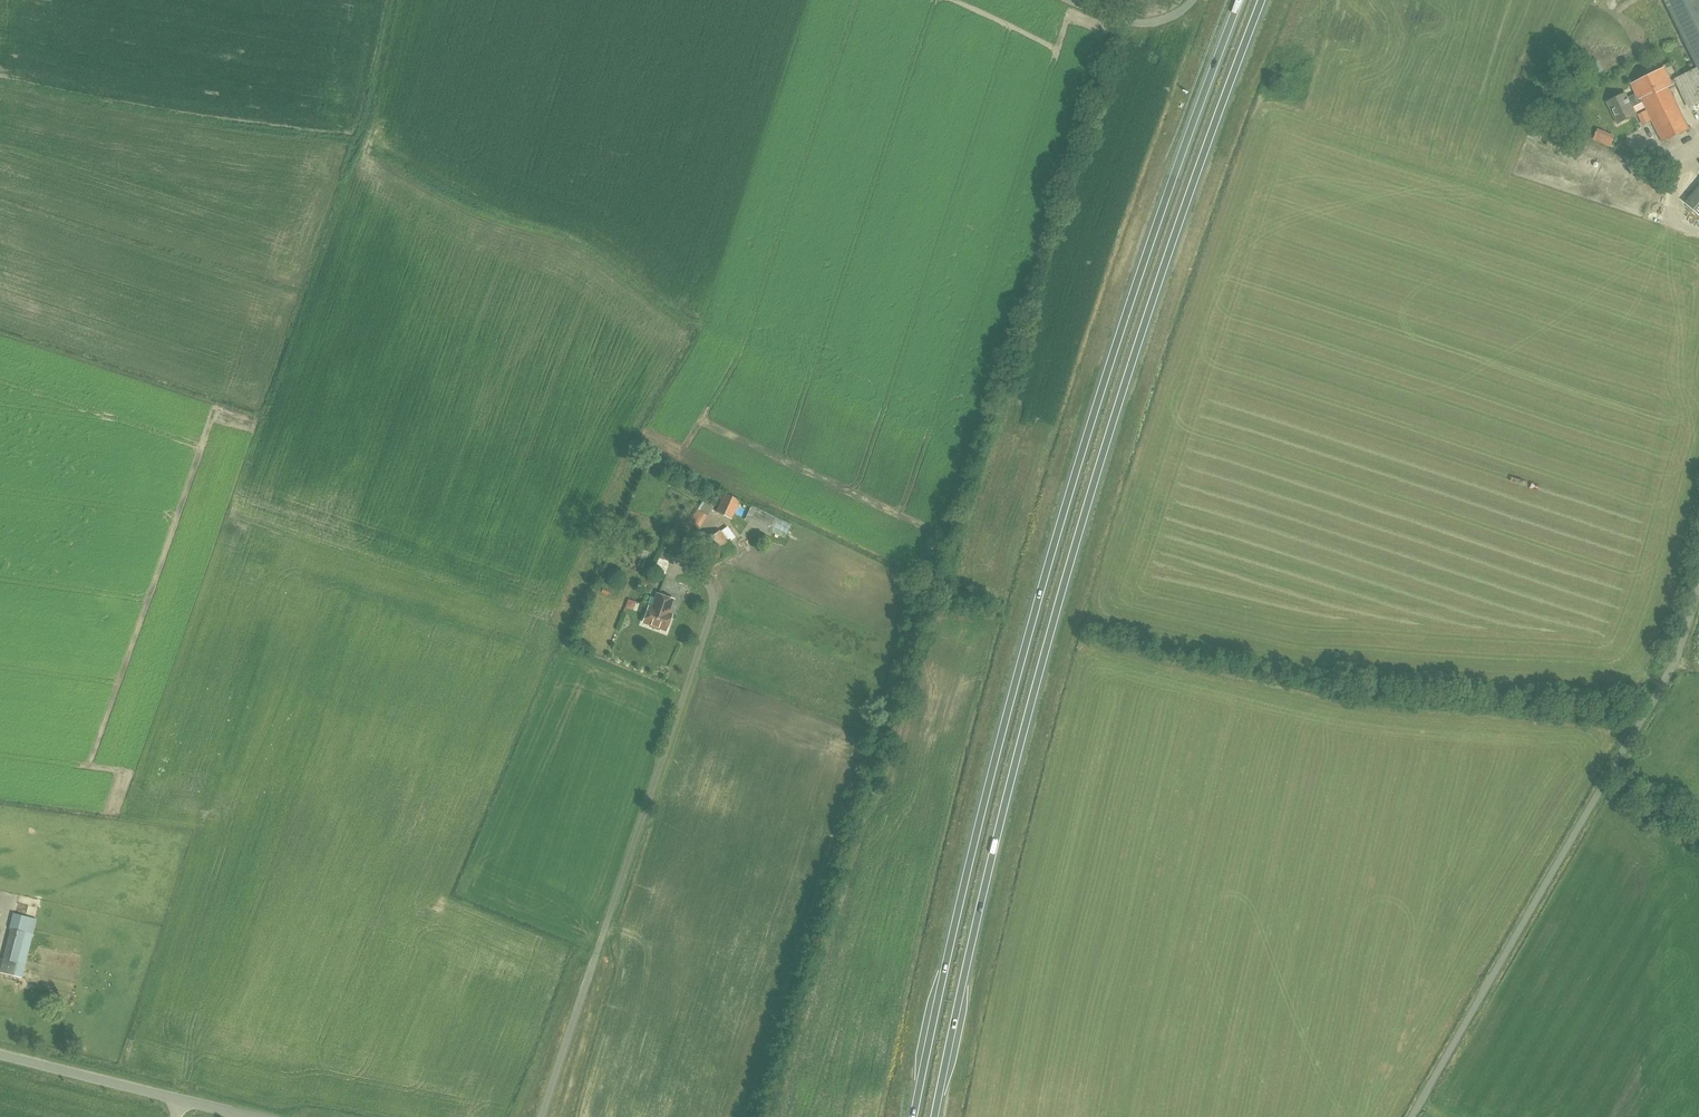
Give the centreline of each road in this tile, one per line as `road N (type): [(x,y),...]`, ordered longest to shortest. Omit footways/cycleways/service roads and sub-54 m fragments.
road 1 (trunk): [(936,1116),(1022,737),(1090,491),(1263,0)]
road 2 (trunk): [(1240,0),(1069,486),(915,1116)]
road 3 (unclassified): [(247,1116),(0,1055)]
road 4 (unclassified): [(1192,0),(1167,19),(1141,23),(1078,0)]

